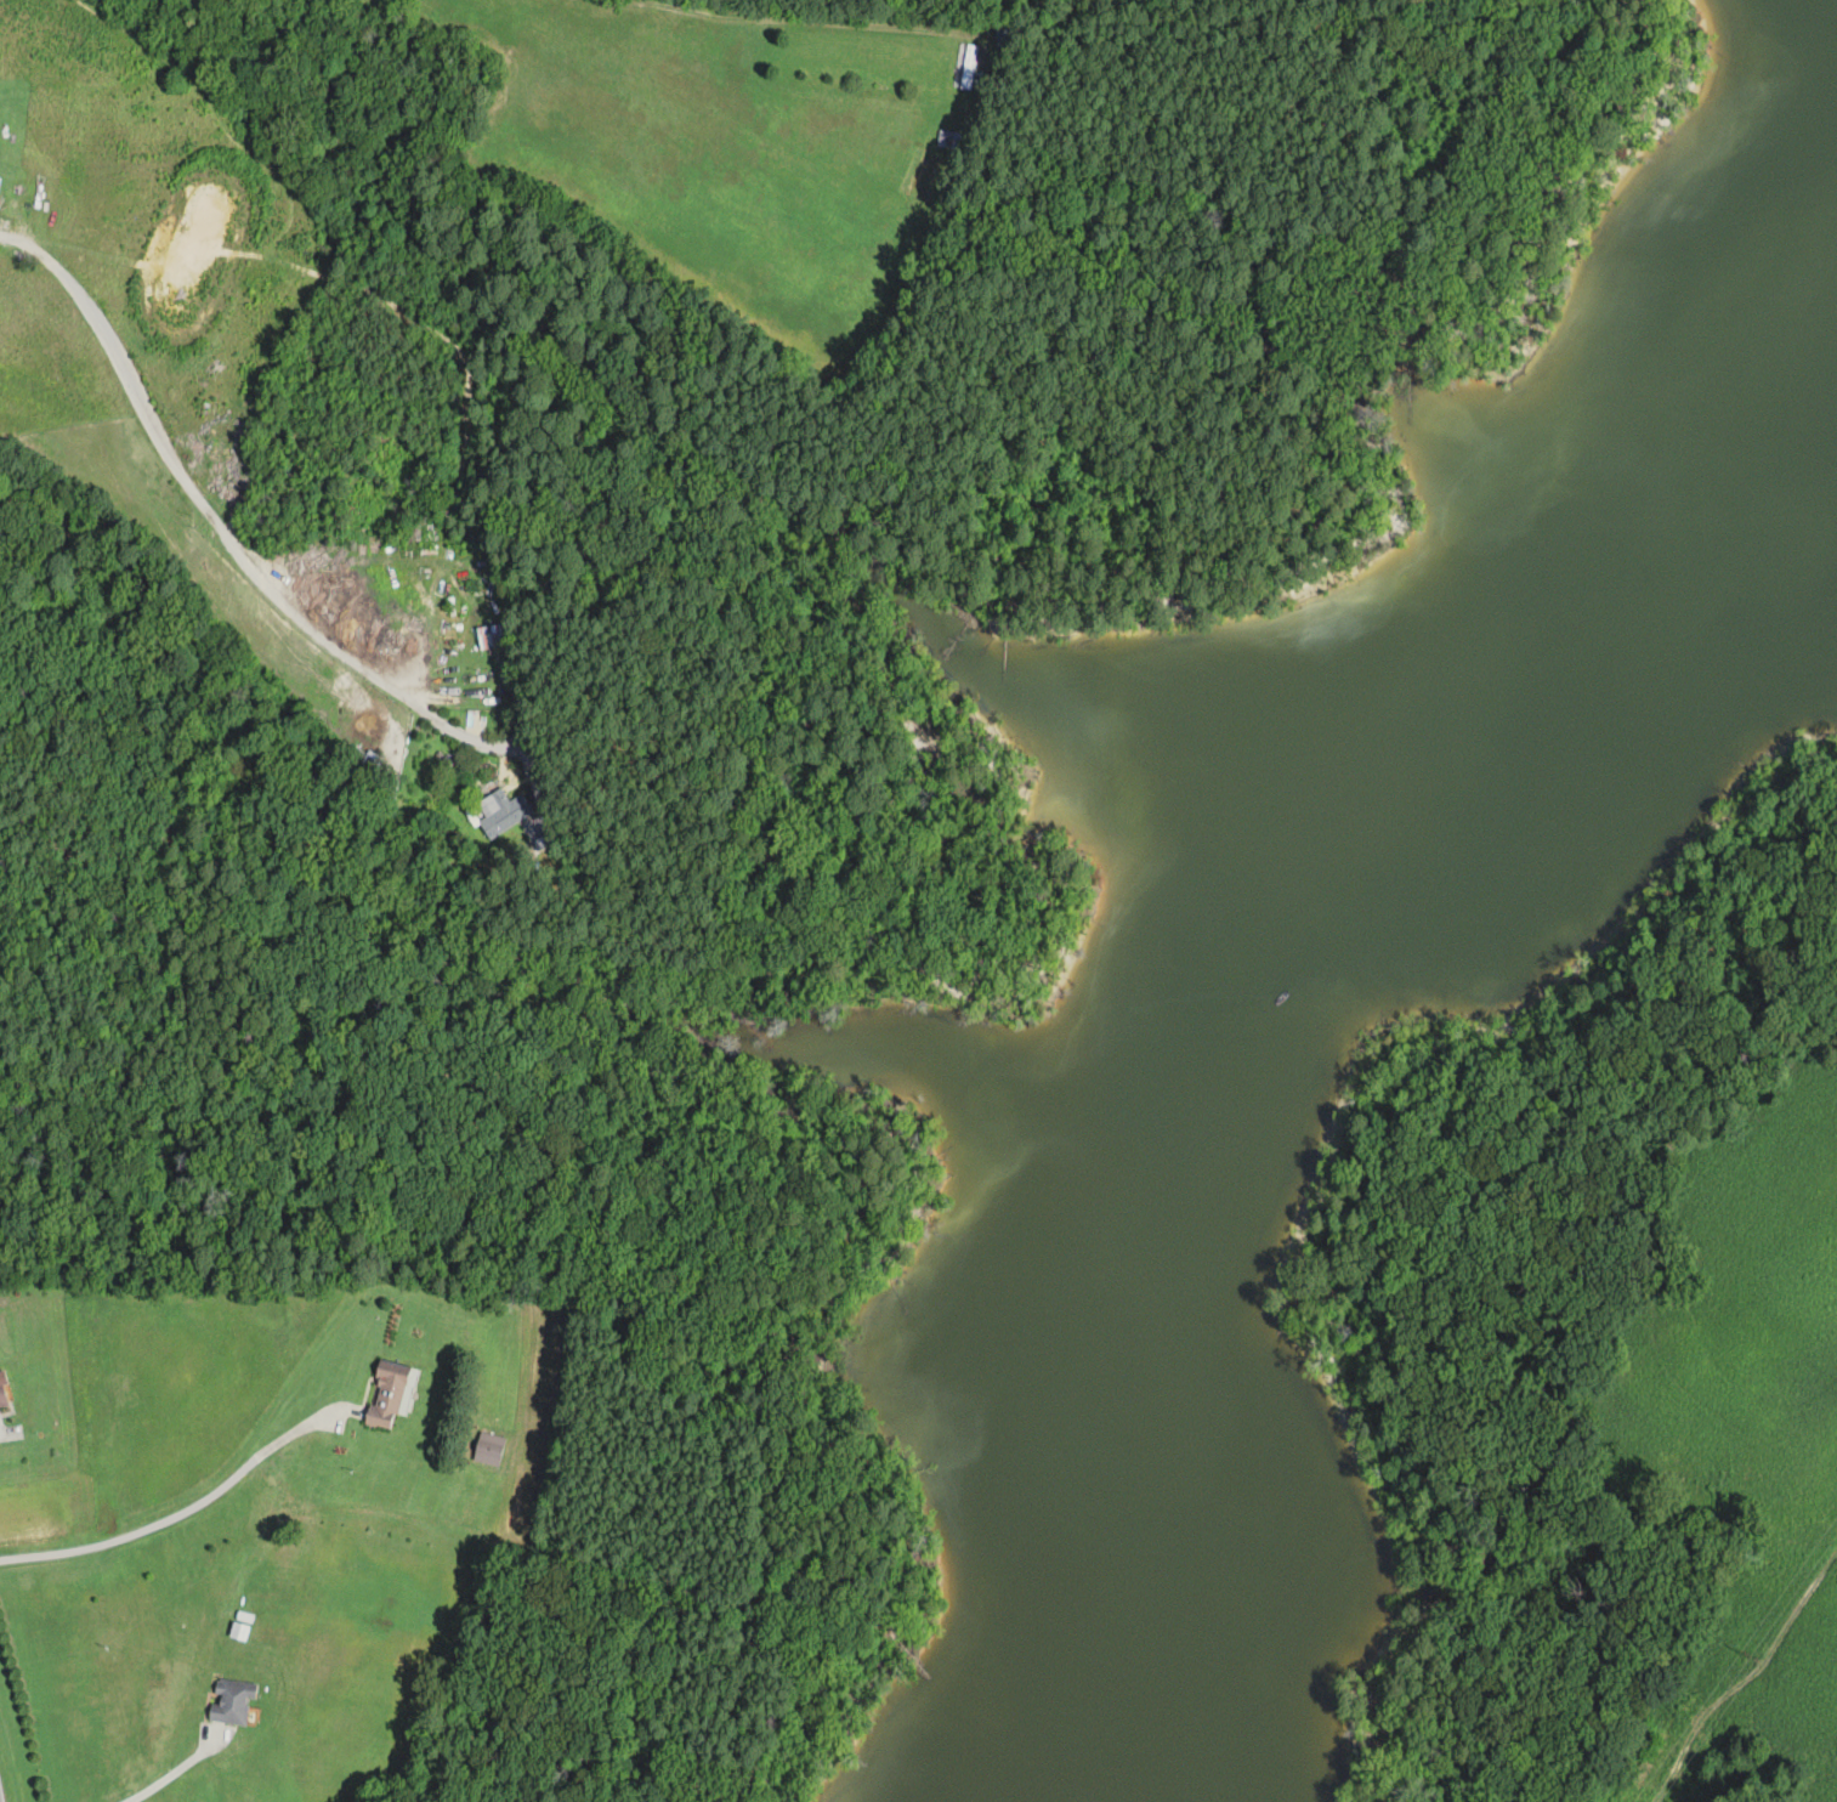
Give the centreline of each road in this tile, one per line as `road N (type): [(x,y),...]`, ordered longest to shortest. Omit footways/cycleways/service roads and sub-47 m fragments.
road 1 (residential): [(623,0),(943,34)]

